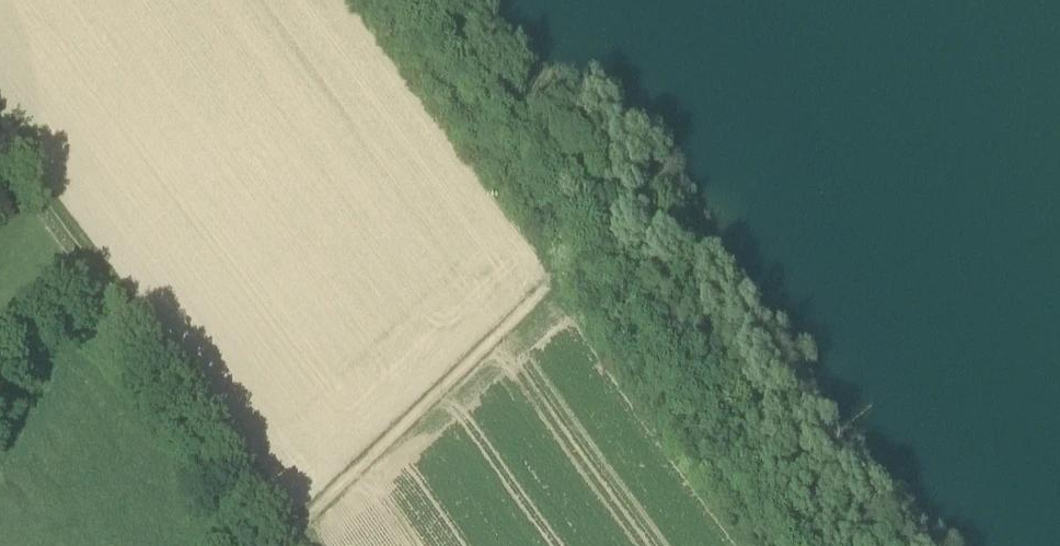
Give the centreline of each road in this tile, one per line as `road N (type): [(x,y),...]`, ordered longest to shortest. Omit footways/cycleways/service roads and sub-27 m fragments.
road 1 (track): [(293,545),(0,145)]
road 2 (track): [(281,545),(548,290)]

